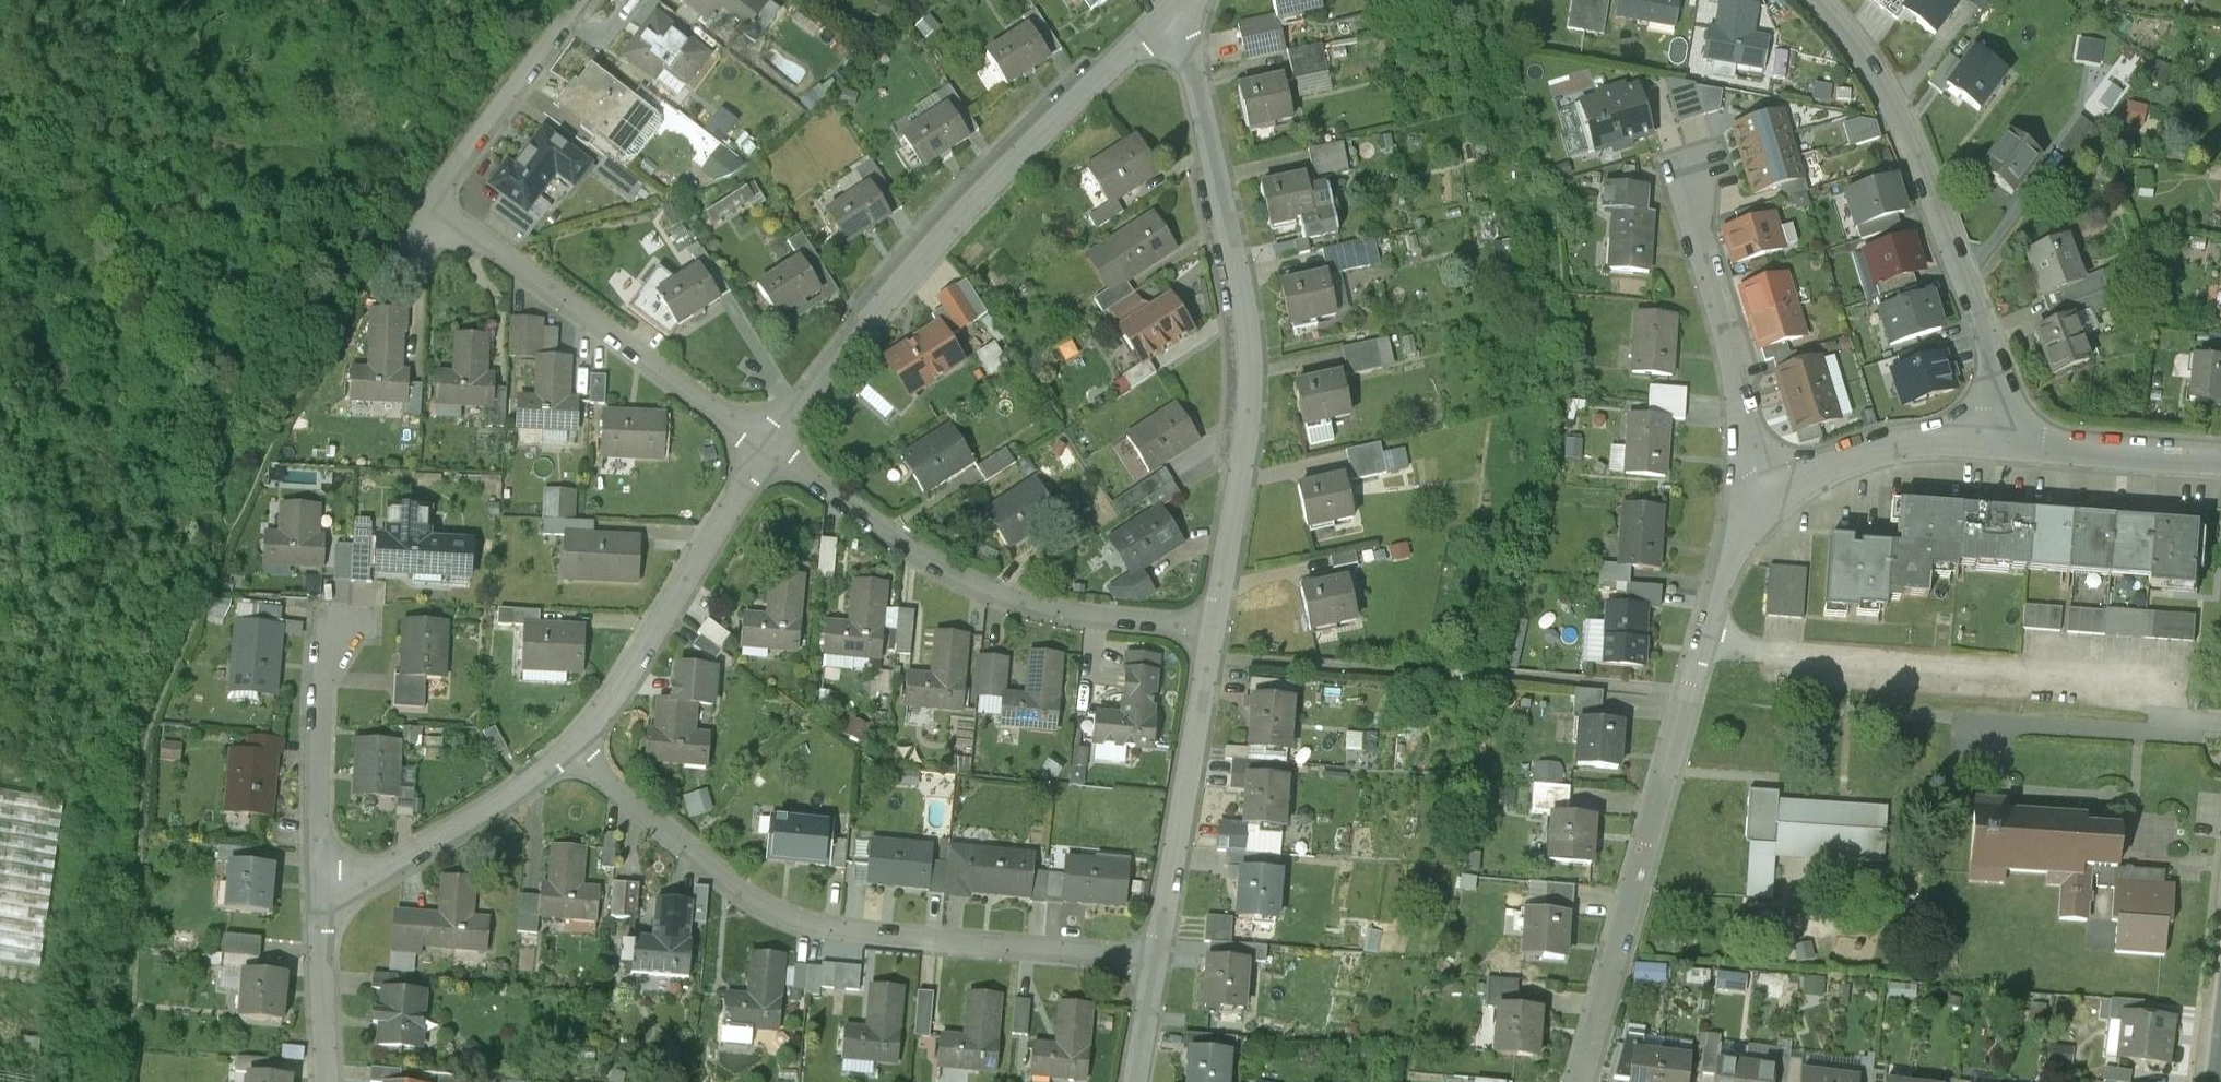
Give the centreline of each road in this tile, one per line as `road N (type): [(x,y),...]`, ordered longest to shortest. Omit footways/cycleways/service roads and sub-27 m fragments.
road 1 (residential): [(765,453),(523,269),(427,209),(581,0)]
road 2 (residential): [(1154,959),(827,930),(708,872),(565,751)]
road 3 (residential): [(1211,634),(1246,377),(1237,279),(1175,3)]
road 4 (residential): [(1175,3),(910,261),(765,453)]
road 5 (residential): [(1710,618),(1751,652),(2167,682),(2165,719),(2220,726)]
road 6 (residential): [(1211,634),(995,592),(927,563),(765,453)]
road 7 (residential): [(2012,440),(1922,170),(1865,58),(1811,0)]
road 8 (residential): [(1584,1081),(1710,618)]
road 9 (residential): [(765,453),(596,724),(565,751)]
road 10 (residential): [(1759,497),(1693,172)]
road 11 (residential): [(1154,959),(1211,634)]
road 12 (residential): [(565,751),(502,801),(407,855),(318,882)]
road 13 (residential): [(1759,497),(1807,465),(1886,438),(2012,440)]
road 14 (residential): [(333,617),(316,724),(318,882)]
road 15 (residential): [(2012,440),(2220,461)]
road 16 (residential): [(318,882),(324,1081)]
road 17 (residential): [(1710,618),(1759,497)]
road 18 (residential): [(1130,1081),(1154,959)]

